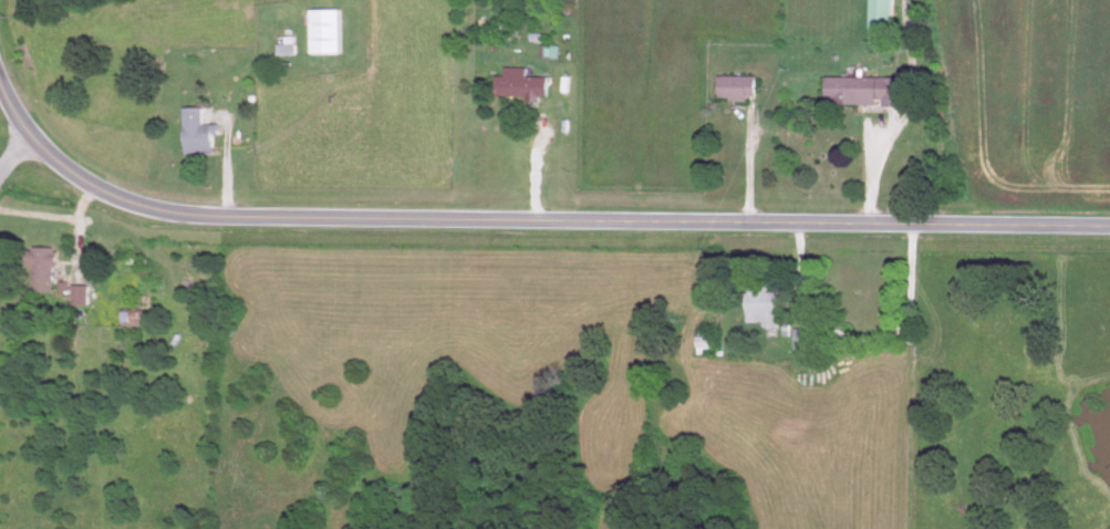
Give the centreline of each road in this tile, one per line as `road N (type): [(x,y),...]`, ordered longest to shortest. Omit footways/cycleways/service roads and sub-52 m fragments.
road 1 (secondary): [(1109,227),(203,218),(143,209),(93,187),(33,142),(0,92)]

